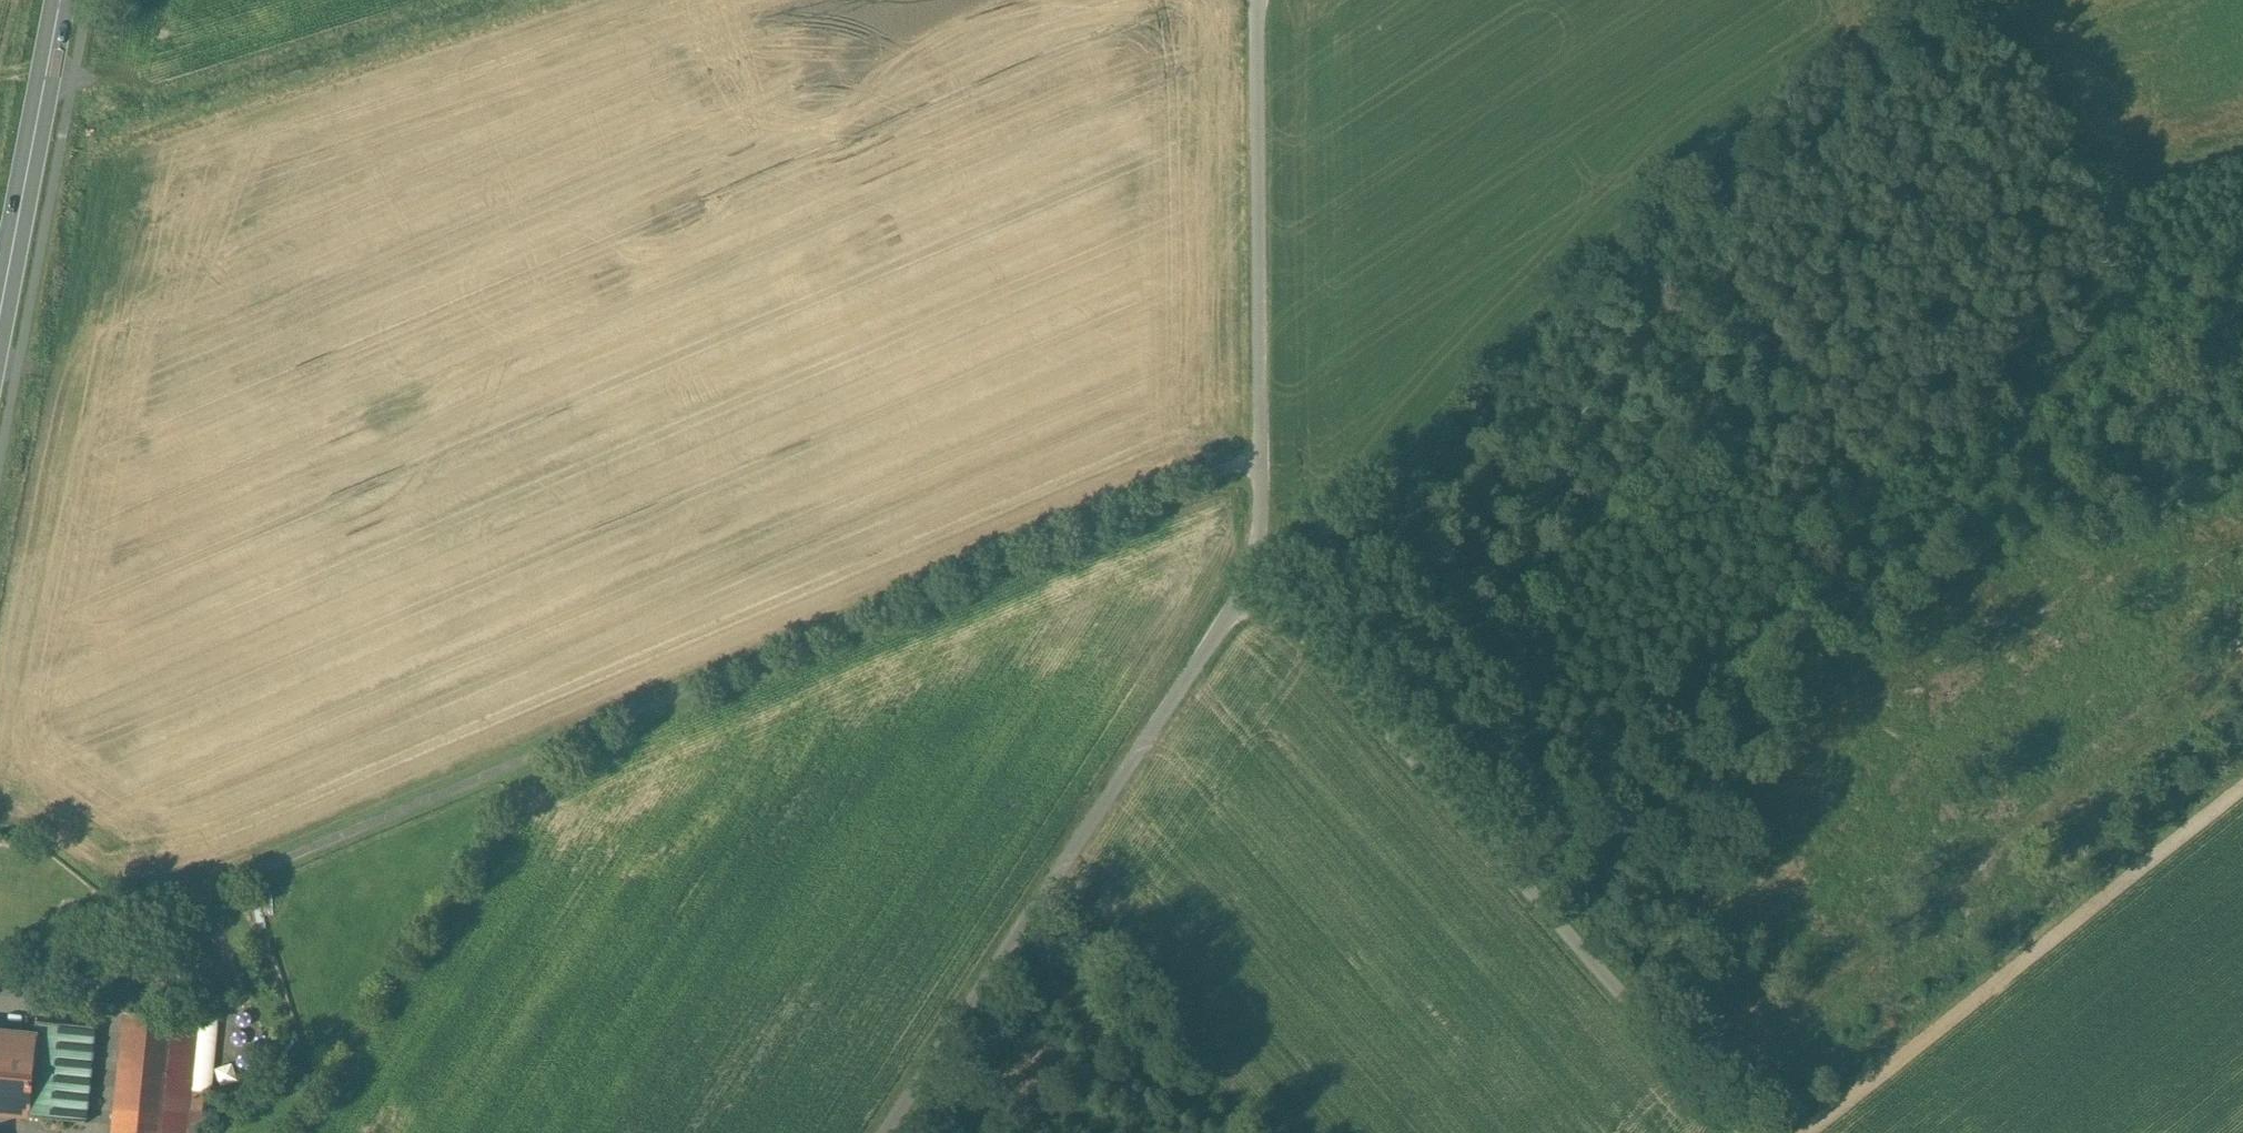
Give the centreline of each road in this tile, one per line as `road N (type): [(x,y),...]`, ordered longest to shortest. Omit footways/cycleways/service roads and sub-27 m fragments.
road 1 (unclassified): [(1744,1132),(1254,586)]
road 2 (unclassified): [(884,1132),(1254,586)]
road 3 (unclassified): [(1254,586),(1262,0)]
road 4 (primary): [(61,0),(0,318)]

